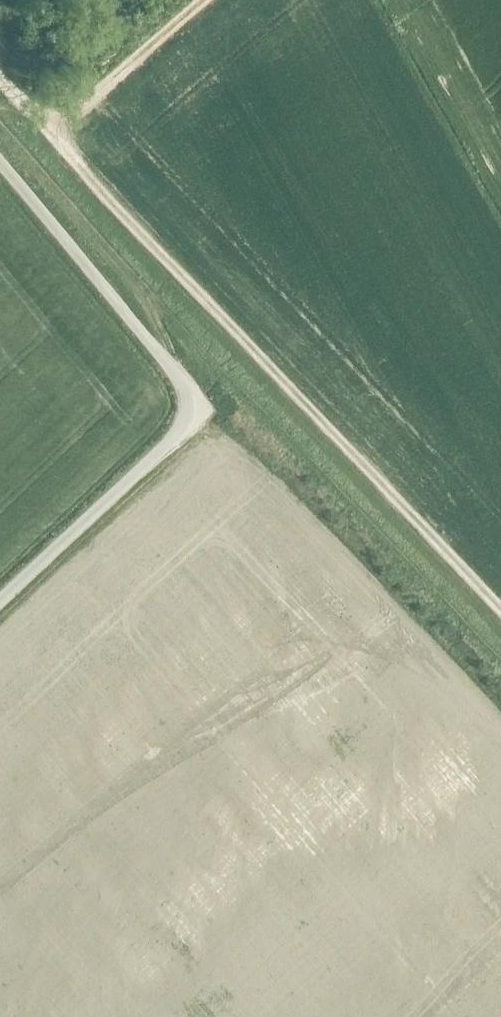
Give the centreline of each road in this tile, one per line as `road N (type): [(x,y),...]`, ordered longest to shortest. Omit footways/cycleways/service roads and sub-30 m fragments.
road 1 (track): [(34,113),(500,612)]
road 2 (unclassified): [(0,164),(181,378),(190,404),(181,427),(0,599)]
road 3 (track): [(34,113),(70,116),(205,0)]

